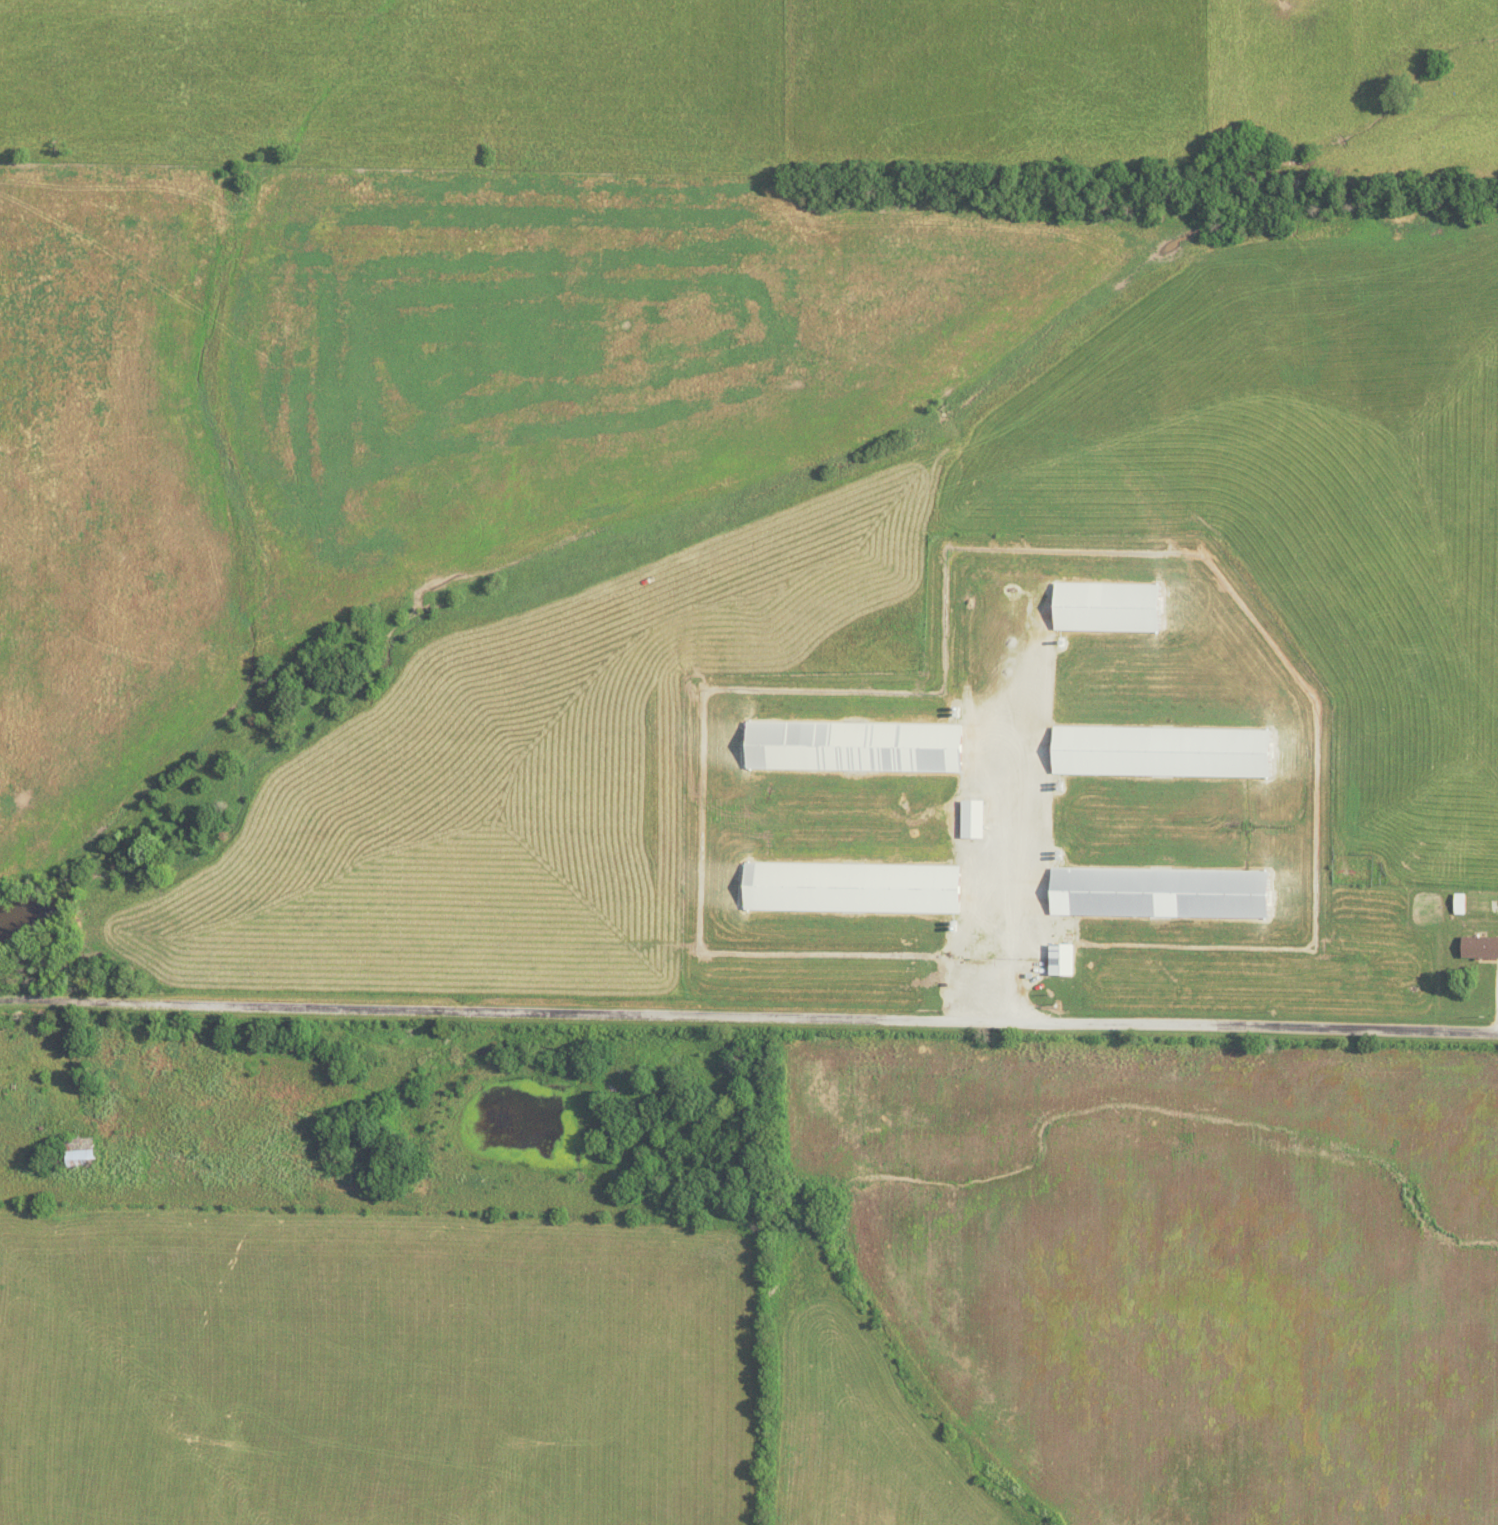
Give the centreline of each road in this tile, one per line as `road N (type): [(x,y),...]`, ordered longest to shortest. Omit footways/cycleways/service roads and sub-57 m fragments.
road 1 (residential): [(1497,1031),(0,1001)]

